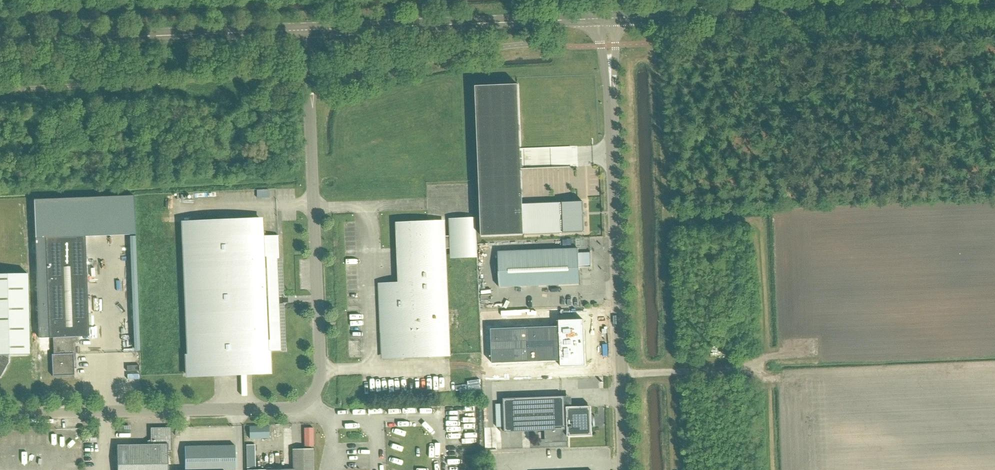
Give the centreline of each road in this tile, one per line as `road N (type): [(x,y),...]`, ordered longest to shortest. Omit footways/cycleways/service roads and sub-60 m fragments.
road 1 (unclassified): [(0,415),(285,408),(314,394),(308,31)]
road 2 (unclassified): [(624,469),(608,19)]
road 3 (secondary): [(608,19),(994,2)]
road 4 (secondary): [(0,45),(308,31)]
road 5 (secondary): [(308,31),(608,19)]

